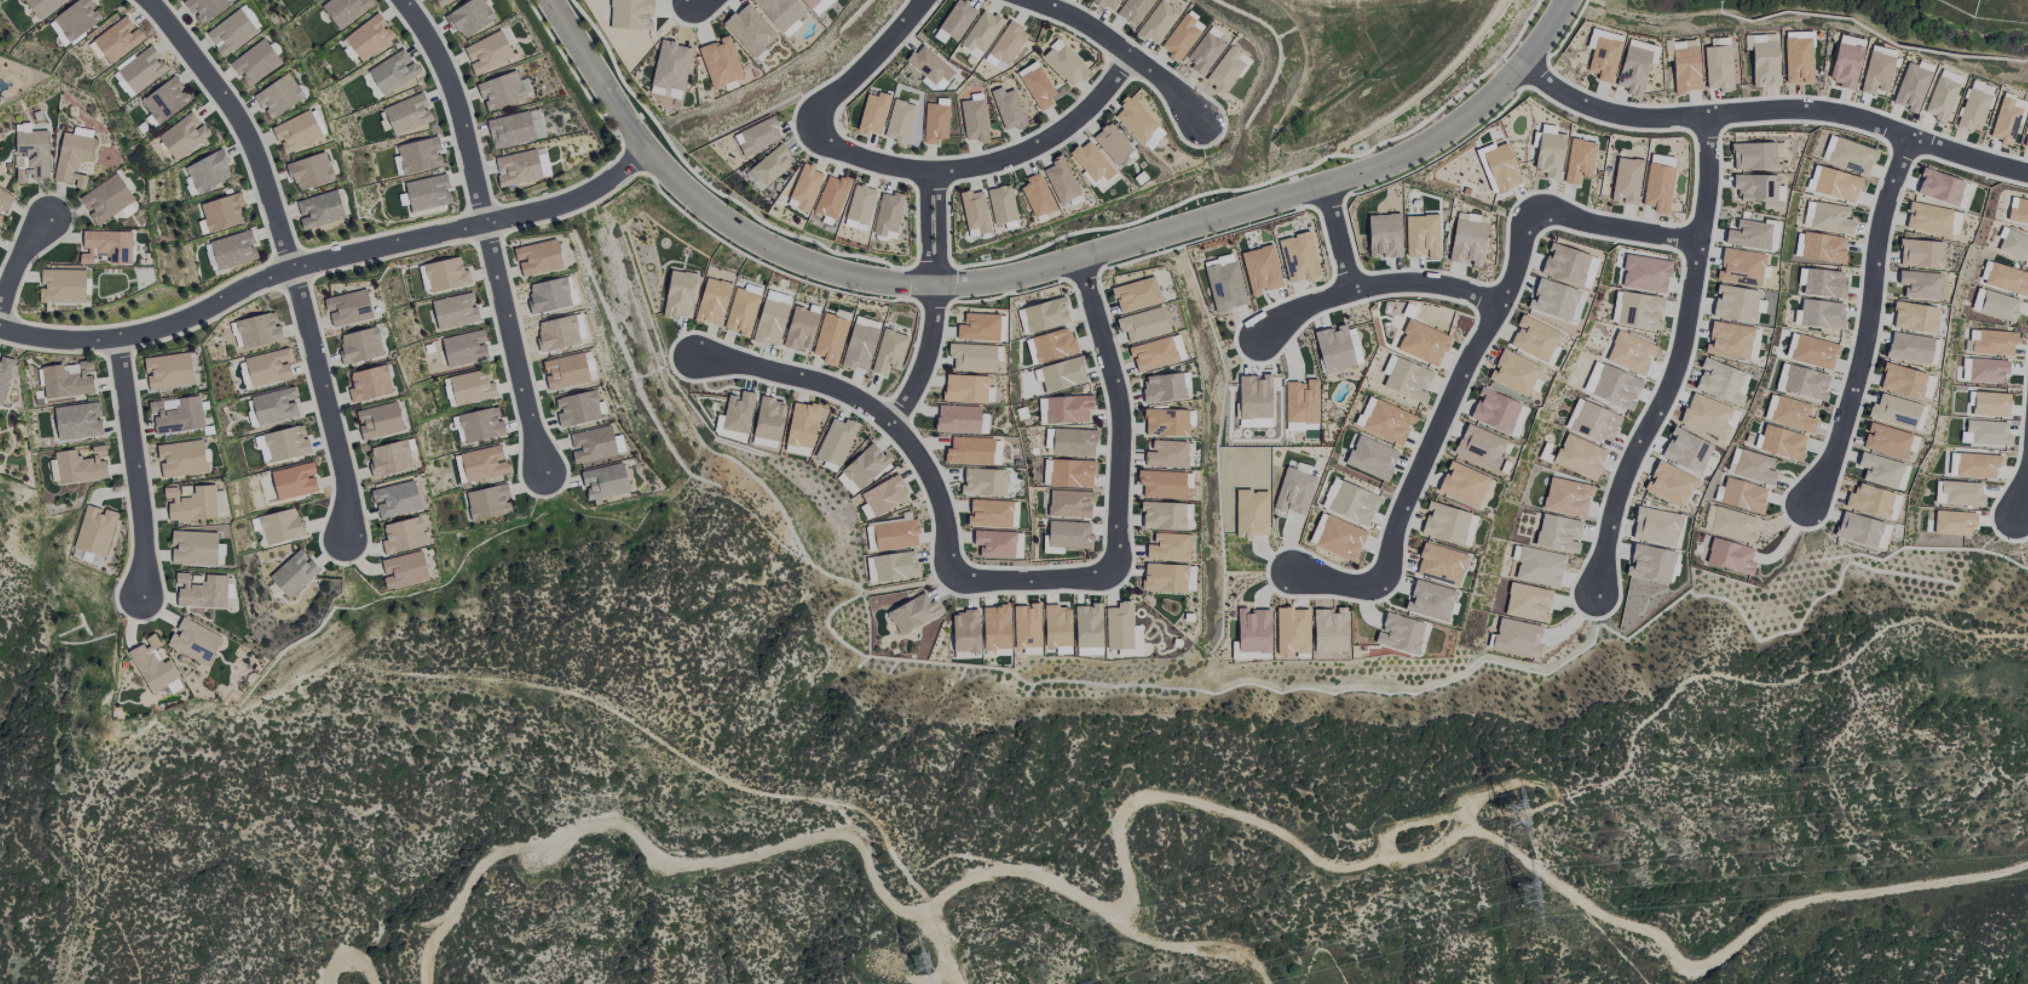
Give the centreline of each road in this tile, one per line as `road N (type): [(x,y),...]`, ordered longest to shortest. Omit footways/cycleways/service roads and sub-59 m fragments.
road 1 (residential): [(548,0),(644,150),(722,217),(830,271),(944,285),(1079,258),(1374,169),(1459,122),(1518,67),(1564,0)]
road 2 (track): [(965,983),(928,908),(847,838),(701,871),(574,835),(354,983)]
road 3 (residential): [(644,150),(568,201),(292,268),(119,339),(0,328)]
road 4 (residential): [(146,0),(231,107),(256,154),(345,477),(345,541)]
road 5 (residential): [(1518,67),(1561,95),(1624,114),(1828,111),(2027,172)]
road 6 (residential): [(1599,595),(1616,501),(1687,338),(1708,200),(1709,113)]
road 7 (residential): [(400,0),(454,95),(542,473)]
road 8 (residential): [(1382,591),(1405,497),(1510,287),(1532,212)]
road 9 (residential): [(814,109),(819,136),(831,146),(889,166),(958,170),(1053,136),(1130,55)]
road 10 (residential): [(693,355),(832,387),(891,423),(932,478),(953,577)]
road 11 (residential): [(1810,500),(1853,389),(1883,223),(1912,137)]
road 12 (residential): [(1112,574),(1119,408),(1079,258)]
road 13 (residential): [(119,339),(144,535),(140,599)]
road 14 (residential): [(1257,336),(1354,288),(1390,282),(1417,280),(1502,302)]
road 15 (residential): [(1028,0),(1093,26),(1159,76),(1201,121)]
road 16 (residential): [(1532,212),(1700,243)]
road 17 (residential): [(953,577),(1112,574)]
road 18 (residential): [(814,109),(864,69),(922,0)]
road 19 (residential): [(891,423),(924,360),(936,284)]

